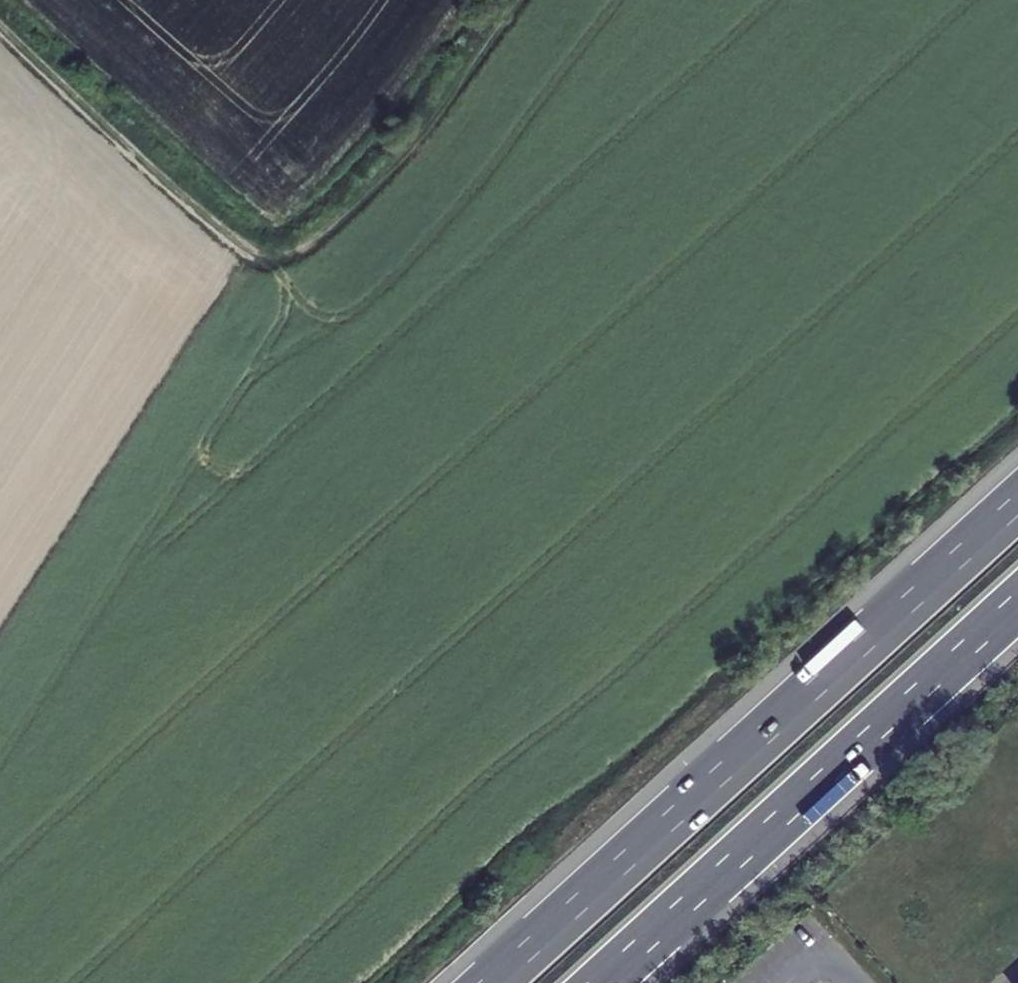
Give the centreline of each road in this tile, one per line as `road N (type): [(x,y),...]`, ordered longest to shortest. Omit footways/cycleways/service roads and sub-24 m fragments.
road 1 (track): [(3,0),(262,256),(528,0)]
road 2 (motorway): [(1017,502),(490,982)]
road 3 (motorway): [(599,982),(1017,602)]

